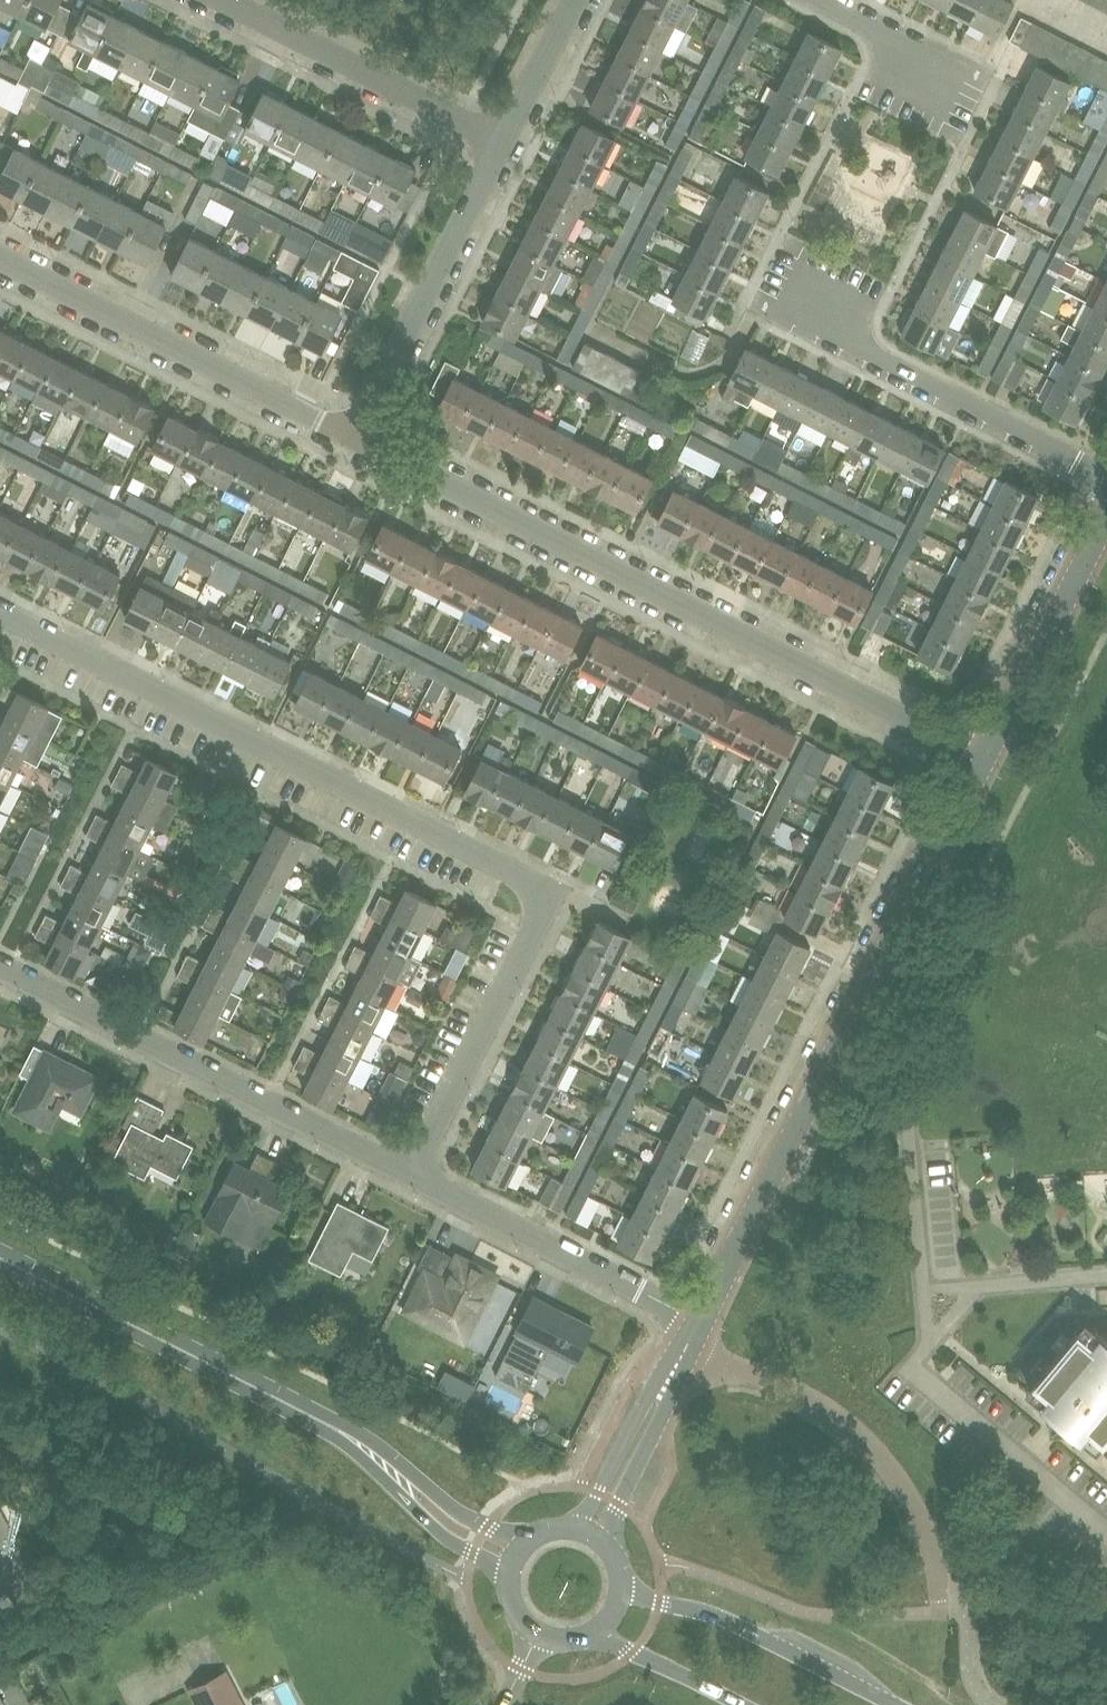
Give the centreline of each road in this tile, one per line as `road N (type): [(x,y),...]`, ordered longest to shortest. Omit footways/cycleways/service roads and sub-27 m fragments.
road 1 (residential): [(411,1174),(536,924),(540,899),(522,876),(0,610)]
road 2 (residential): [(984,759),(352,440)]
road 3 (tertiary): [(701,1319),(984,759)]
road 4 (residential): [(411,1174),(0,965)]
road 5 (residential): [(352,440),(0,261)]
road 6 (residential): [(1106,479),(762,300)]
road 7 (tertiary): [(306,1410),(0,1255)]
road 8 (residential): [(352,440),(502,144)]
road 9 (residential): [(701,1319),(411,1174)]
road 10 (residential): [(502,144),(221,0)]
road 11 (tertiary): [(891,1704),(779,1647),(690,1627),(621,1591)]
road 12 (tertiary): [(984,759),(1106,522)]
road 13 (tertiary): [(306,1410),(445,1538),(509,1569)]
road 14 (tertiary): [(524,1544),(474,1521),(367,1441),(306,1410)]
road 15 (tertiary): [(701,1319),(661,1369),(597,1491),(569,1527)]
road 16 (tertiary): [(608,1547),(619,1502),(701,1319)]
road 17 (residential): [(982,79),(827,0)]
road 18 (residential): [(502,144),(576,0)]
road 19 (tertiary): [(600,1629),(674,1661),(740,1704)]

